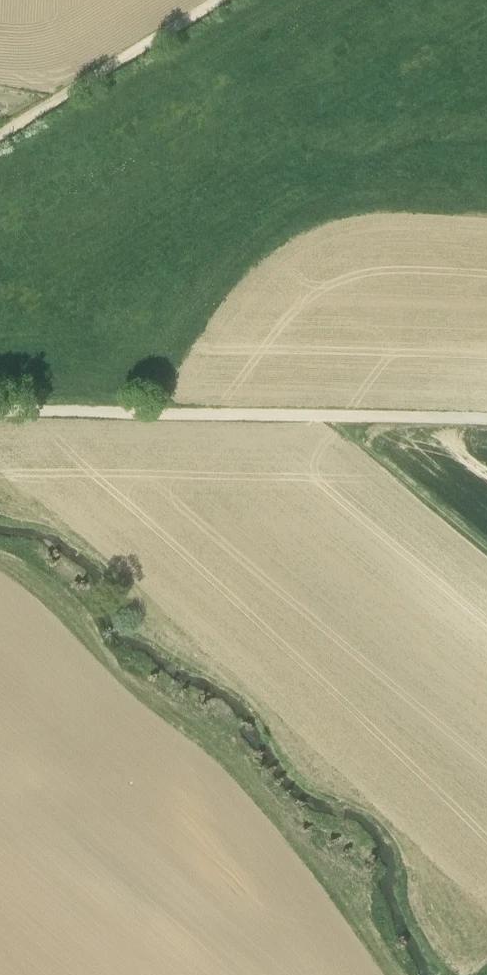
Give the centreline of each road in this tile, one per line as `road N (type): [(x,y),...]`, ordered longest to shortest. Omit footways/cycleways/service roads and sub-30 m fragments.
road 1 (unclassified): [(0,413),(486,418)]
road 2 (unclassified): [(215,0),(0,133)]

